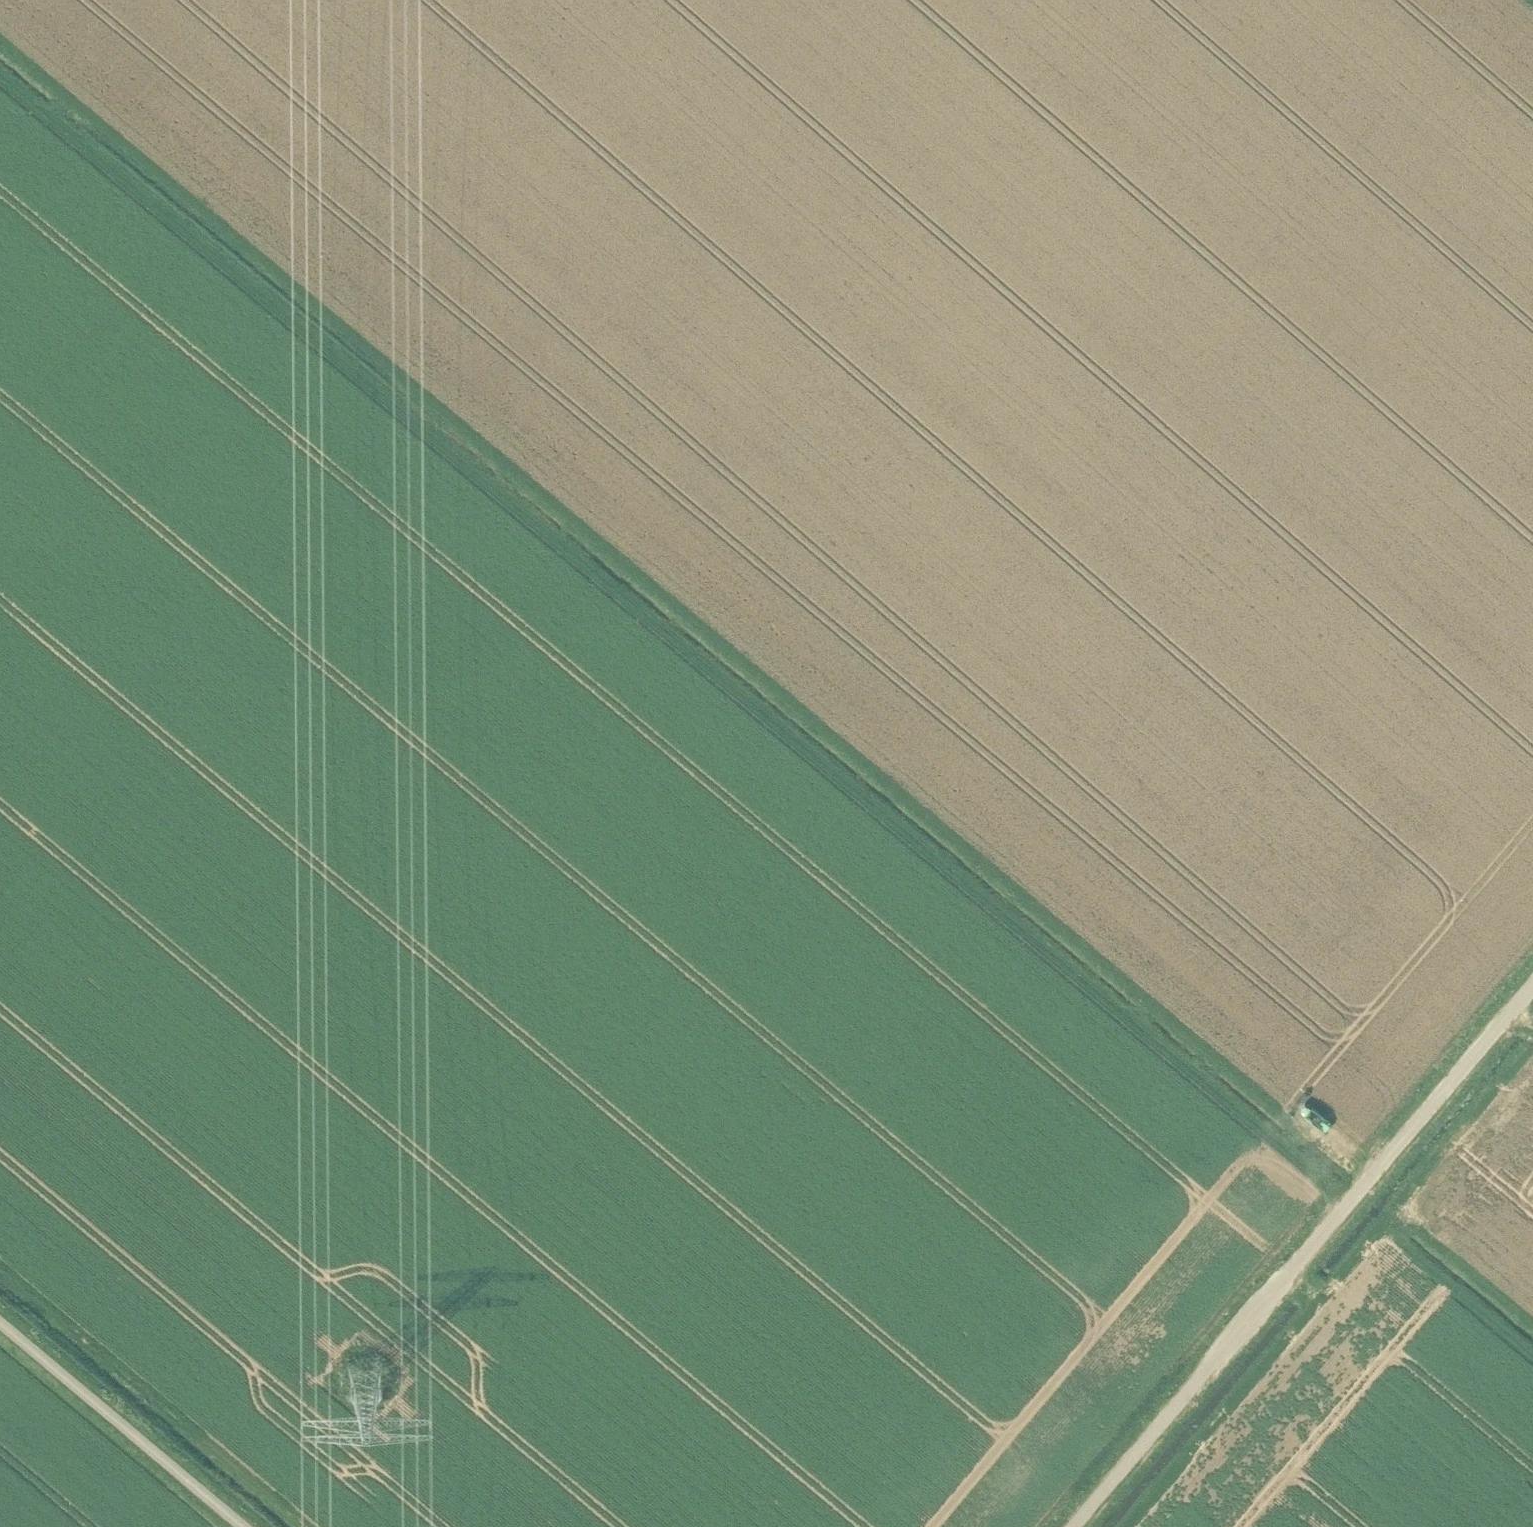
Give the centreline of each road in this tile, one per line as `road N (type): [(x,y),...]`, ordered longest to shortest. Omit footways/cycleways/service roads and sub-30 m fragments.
road 1 (unclassified): [(1072,1526),(1532,982)]

